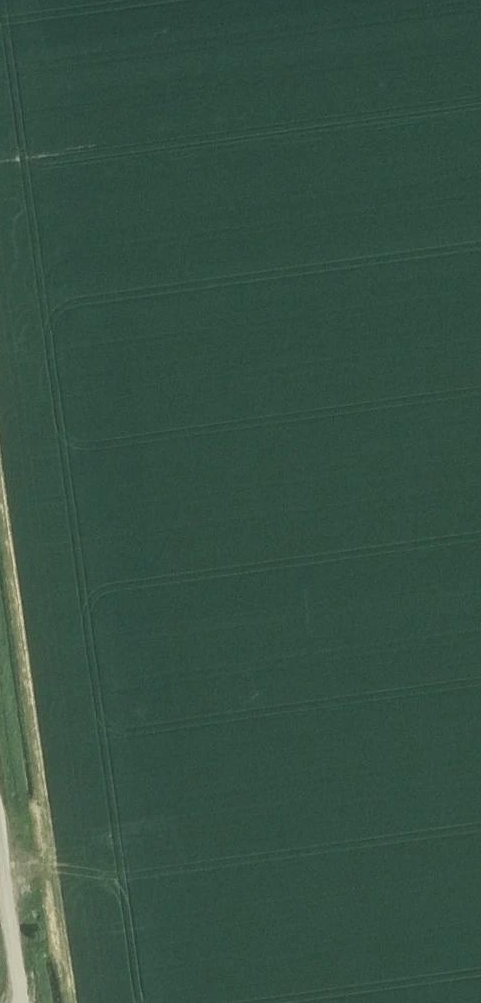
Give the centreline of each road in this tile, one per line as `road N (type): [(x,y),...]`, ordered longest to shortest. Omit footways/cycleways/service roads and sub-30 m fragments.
road 1 (unclassified): [(19,1002),(0,868)]

